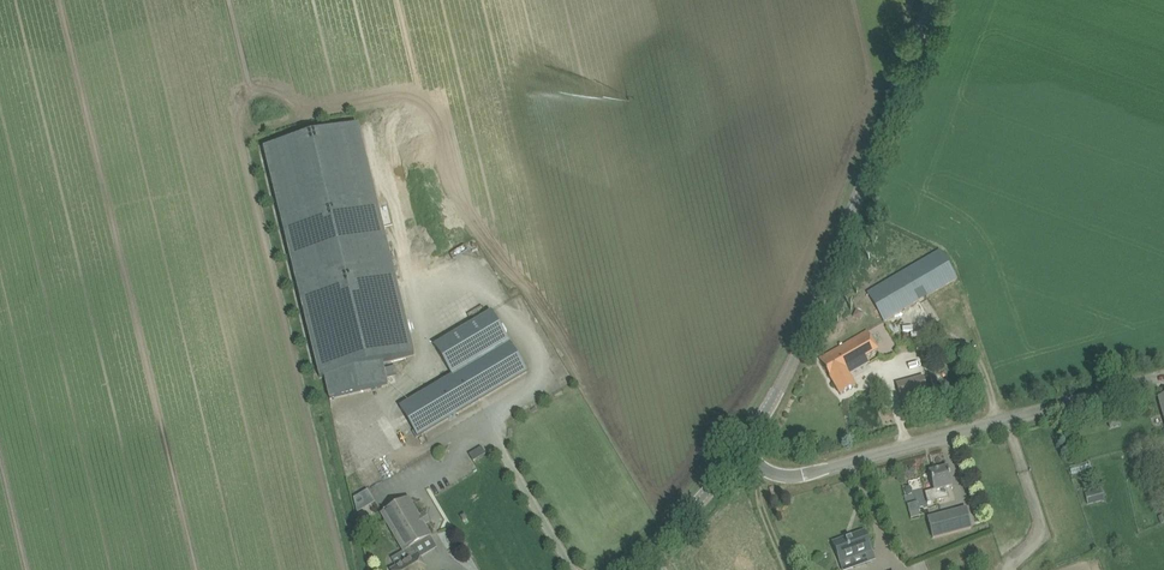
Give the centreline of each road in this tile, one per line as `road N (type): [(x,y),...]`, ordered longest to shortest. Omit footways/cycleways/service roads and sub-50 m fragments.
road 1 (tertiary): [(740,452),(802,342),(933,0)]
road 2 (tertiary): [(740,452),(763,471),(805,475),(1163,375)]
road 3 (tertiary): [(625,569),(654,550),(740,452)]

